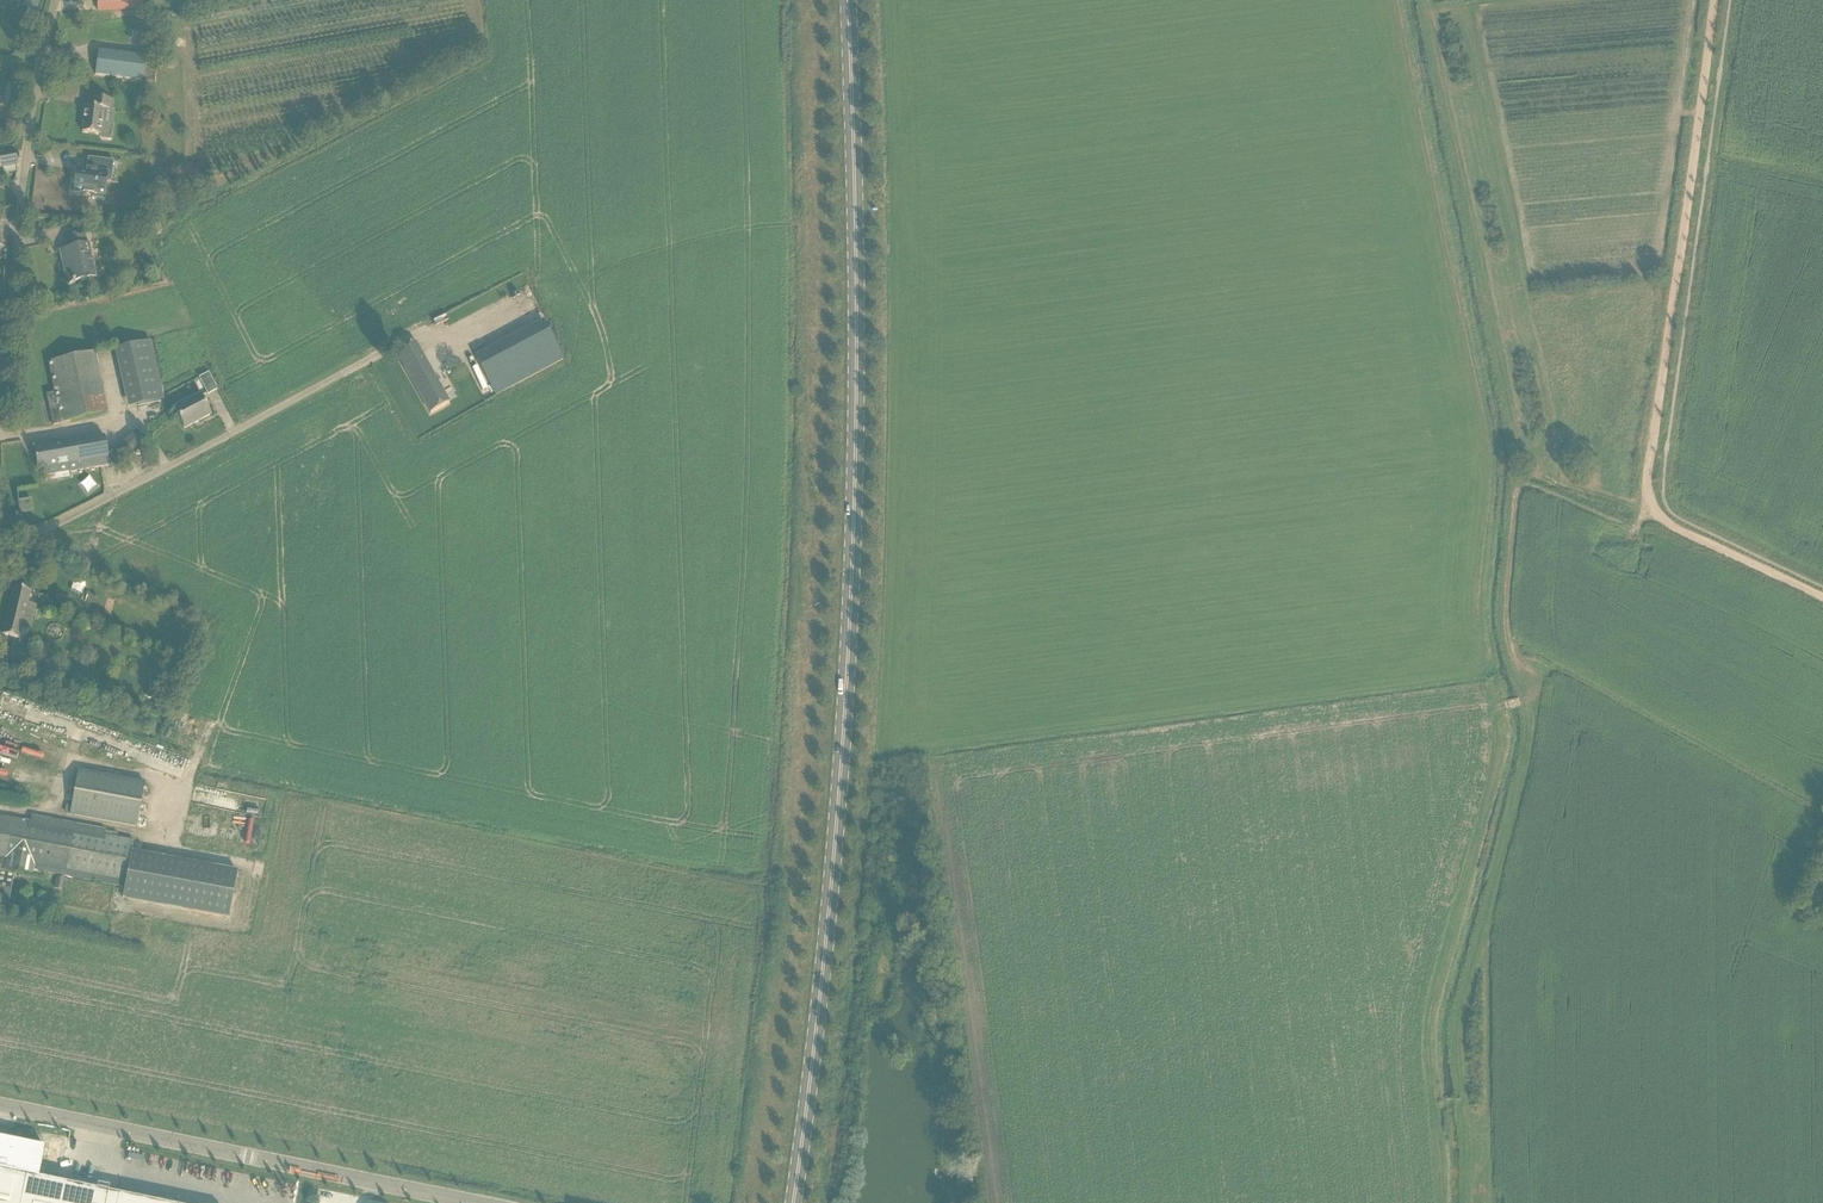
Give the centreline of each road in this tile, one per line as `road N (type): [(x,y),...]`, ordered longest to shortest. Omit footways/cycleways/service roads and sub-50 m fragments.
road 1 (primary): [(796,1202),(832,911),(853,597),(859,387),(849,0)]
road 2 (track): [(1822,600),(1684,535),(1655,500),(1652,448),(1718,0)]
road 3 (unclassified): [(467,1202),(0,1108)]
road 4 (unclassified): [(0,385),(31,102),(54,0)]

